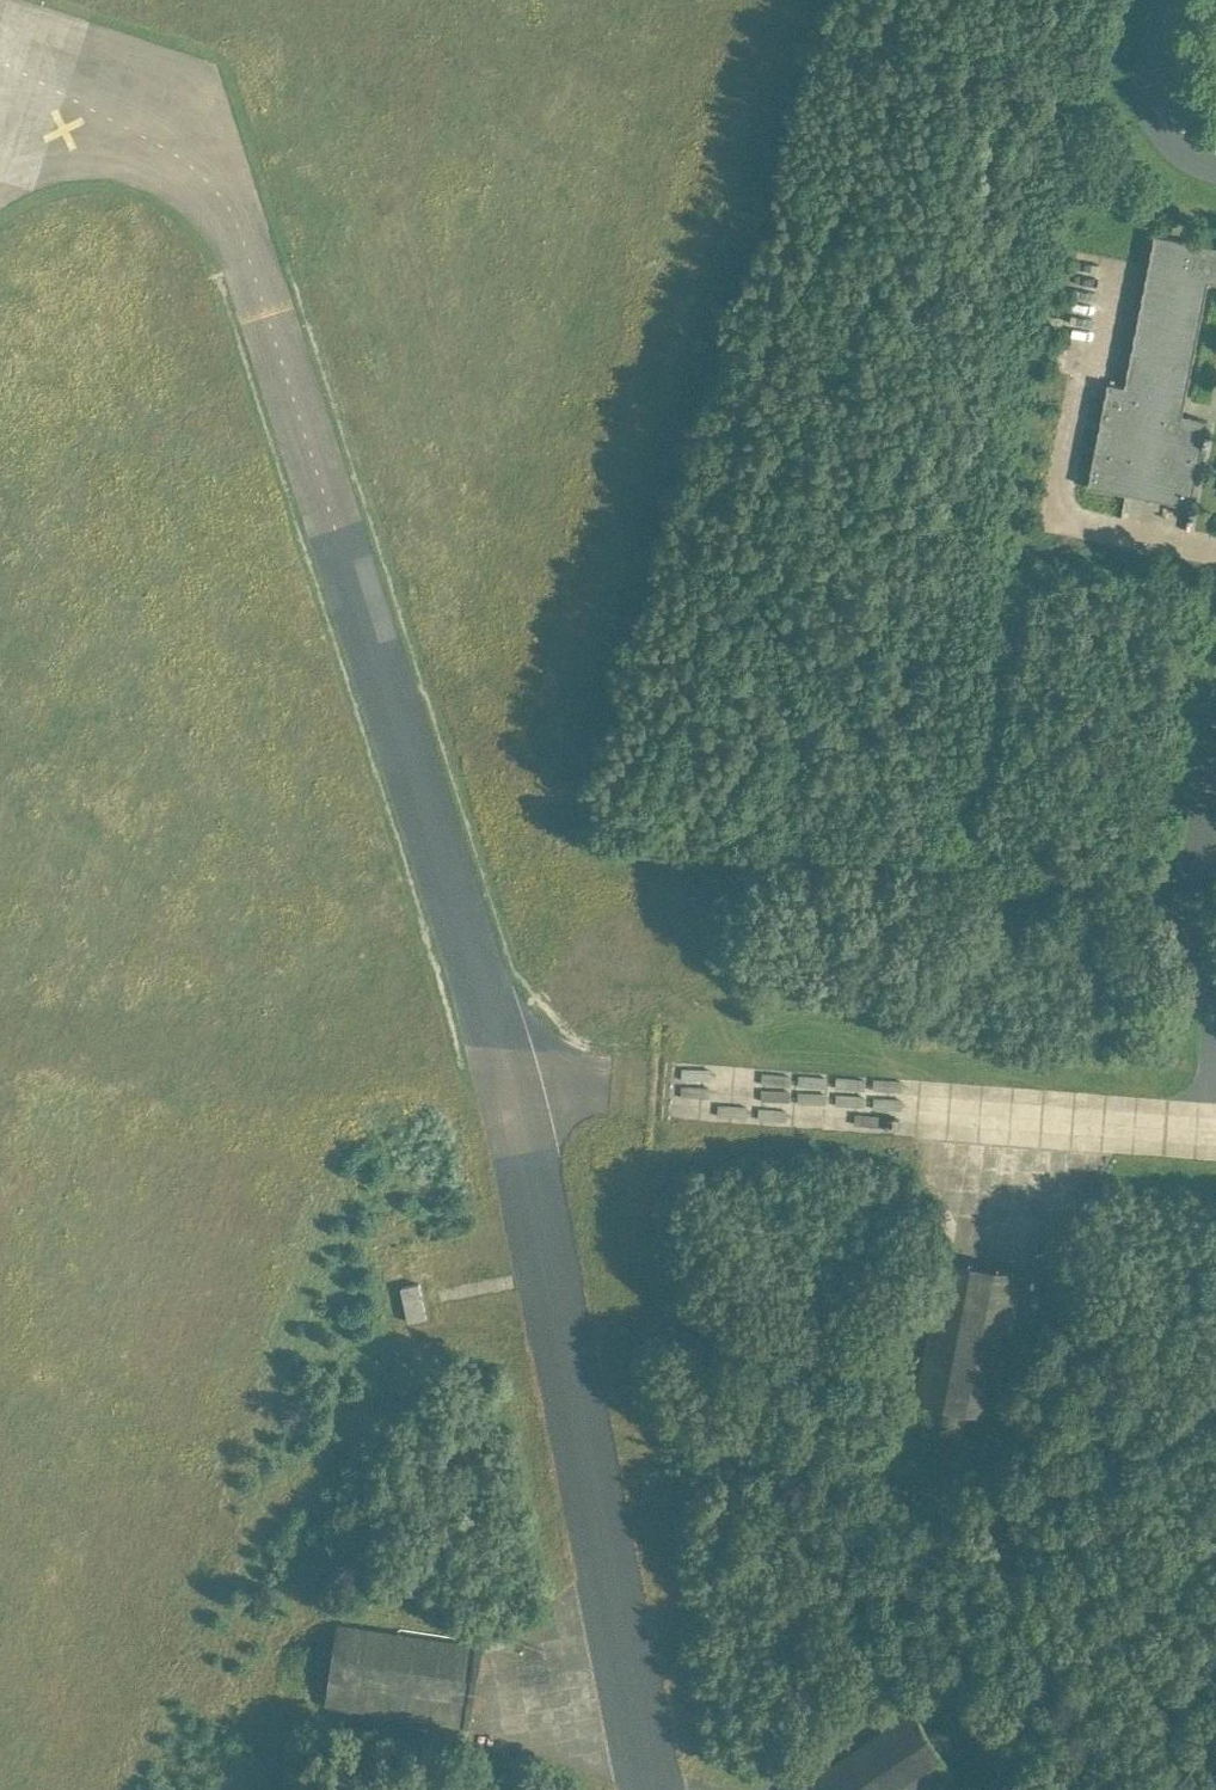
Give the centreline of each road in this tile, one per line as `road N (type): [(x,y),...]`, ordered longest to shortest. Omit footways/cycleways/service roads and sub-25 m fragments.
road 1 (unclassified): [(1215,172),(1179,148),(1159,101),(1156,62),(1174,0)]

